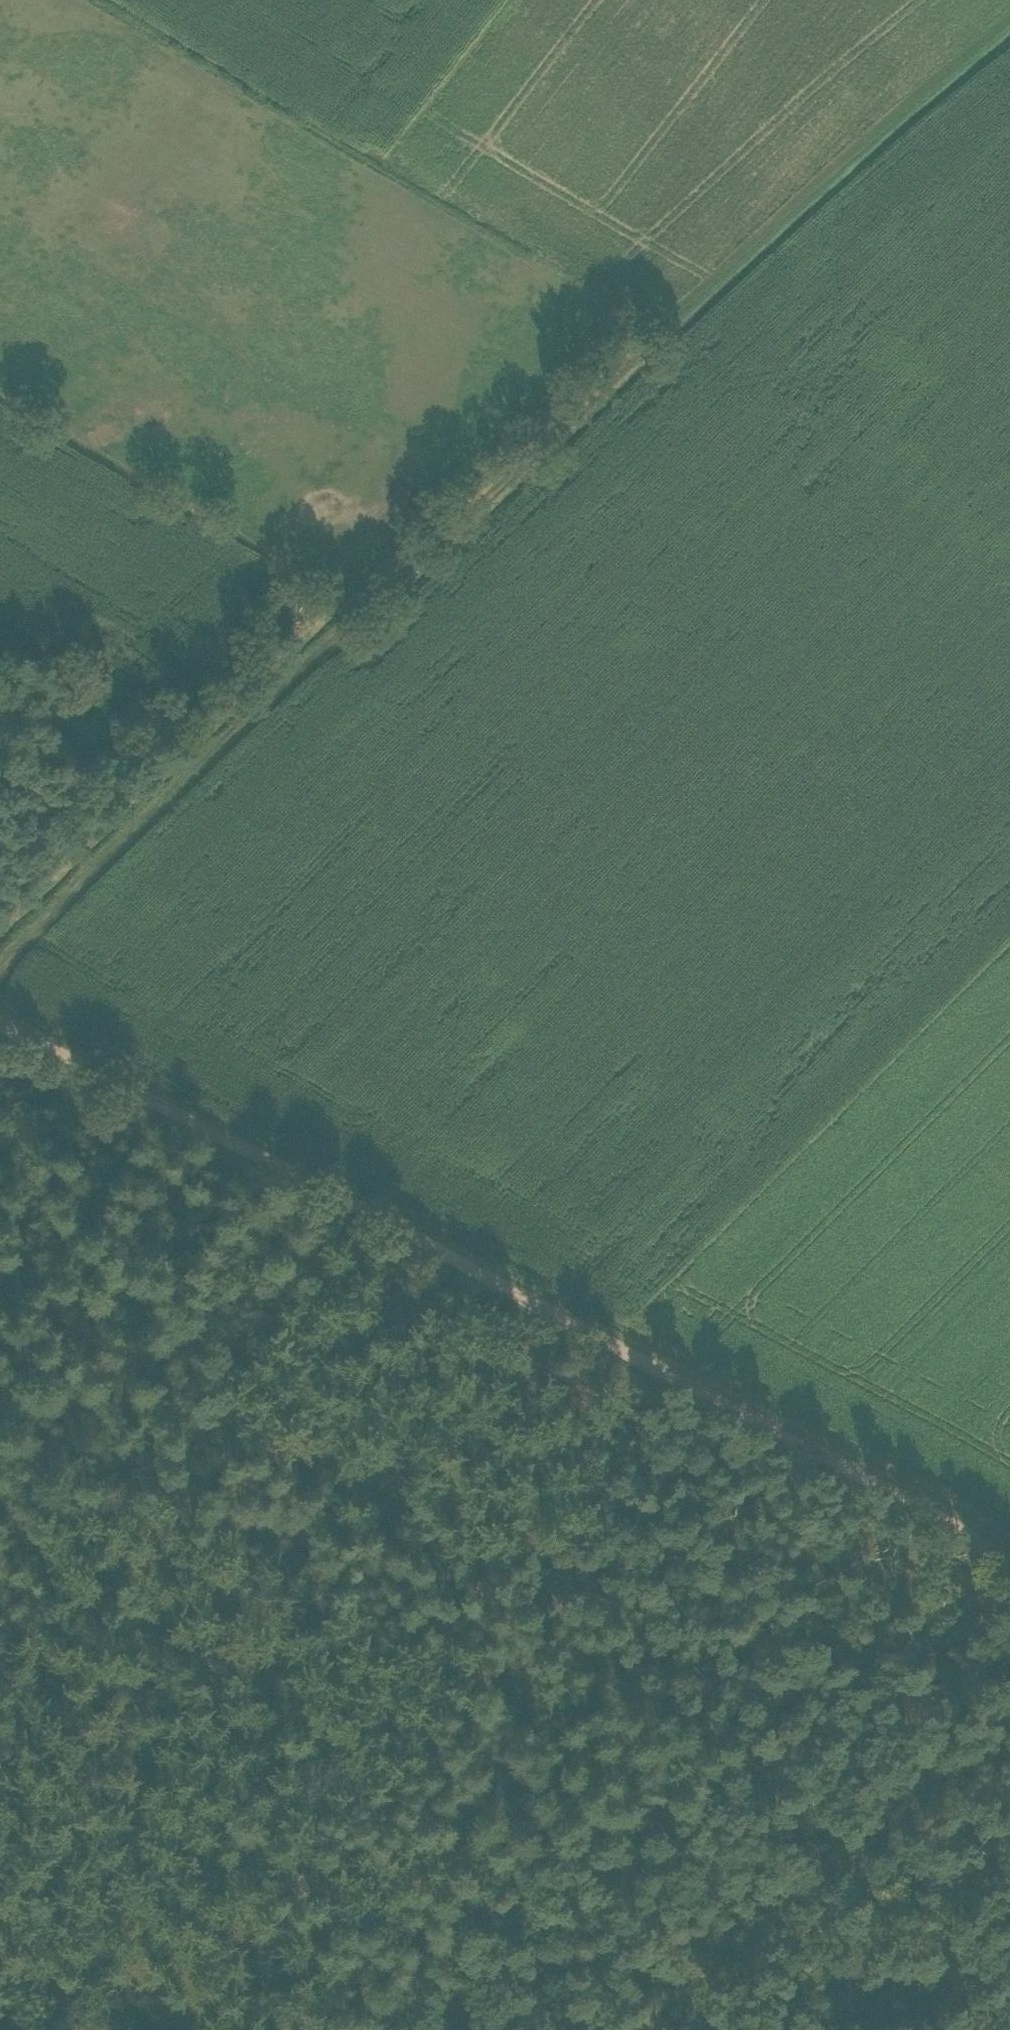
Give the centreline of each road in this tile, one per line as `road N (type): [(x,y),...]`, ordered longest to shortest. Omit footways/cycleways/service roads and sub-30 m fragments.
road 1 (track): [(1009,1569),(963,1536),(0,1025)]

